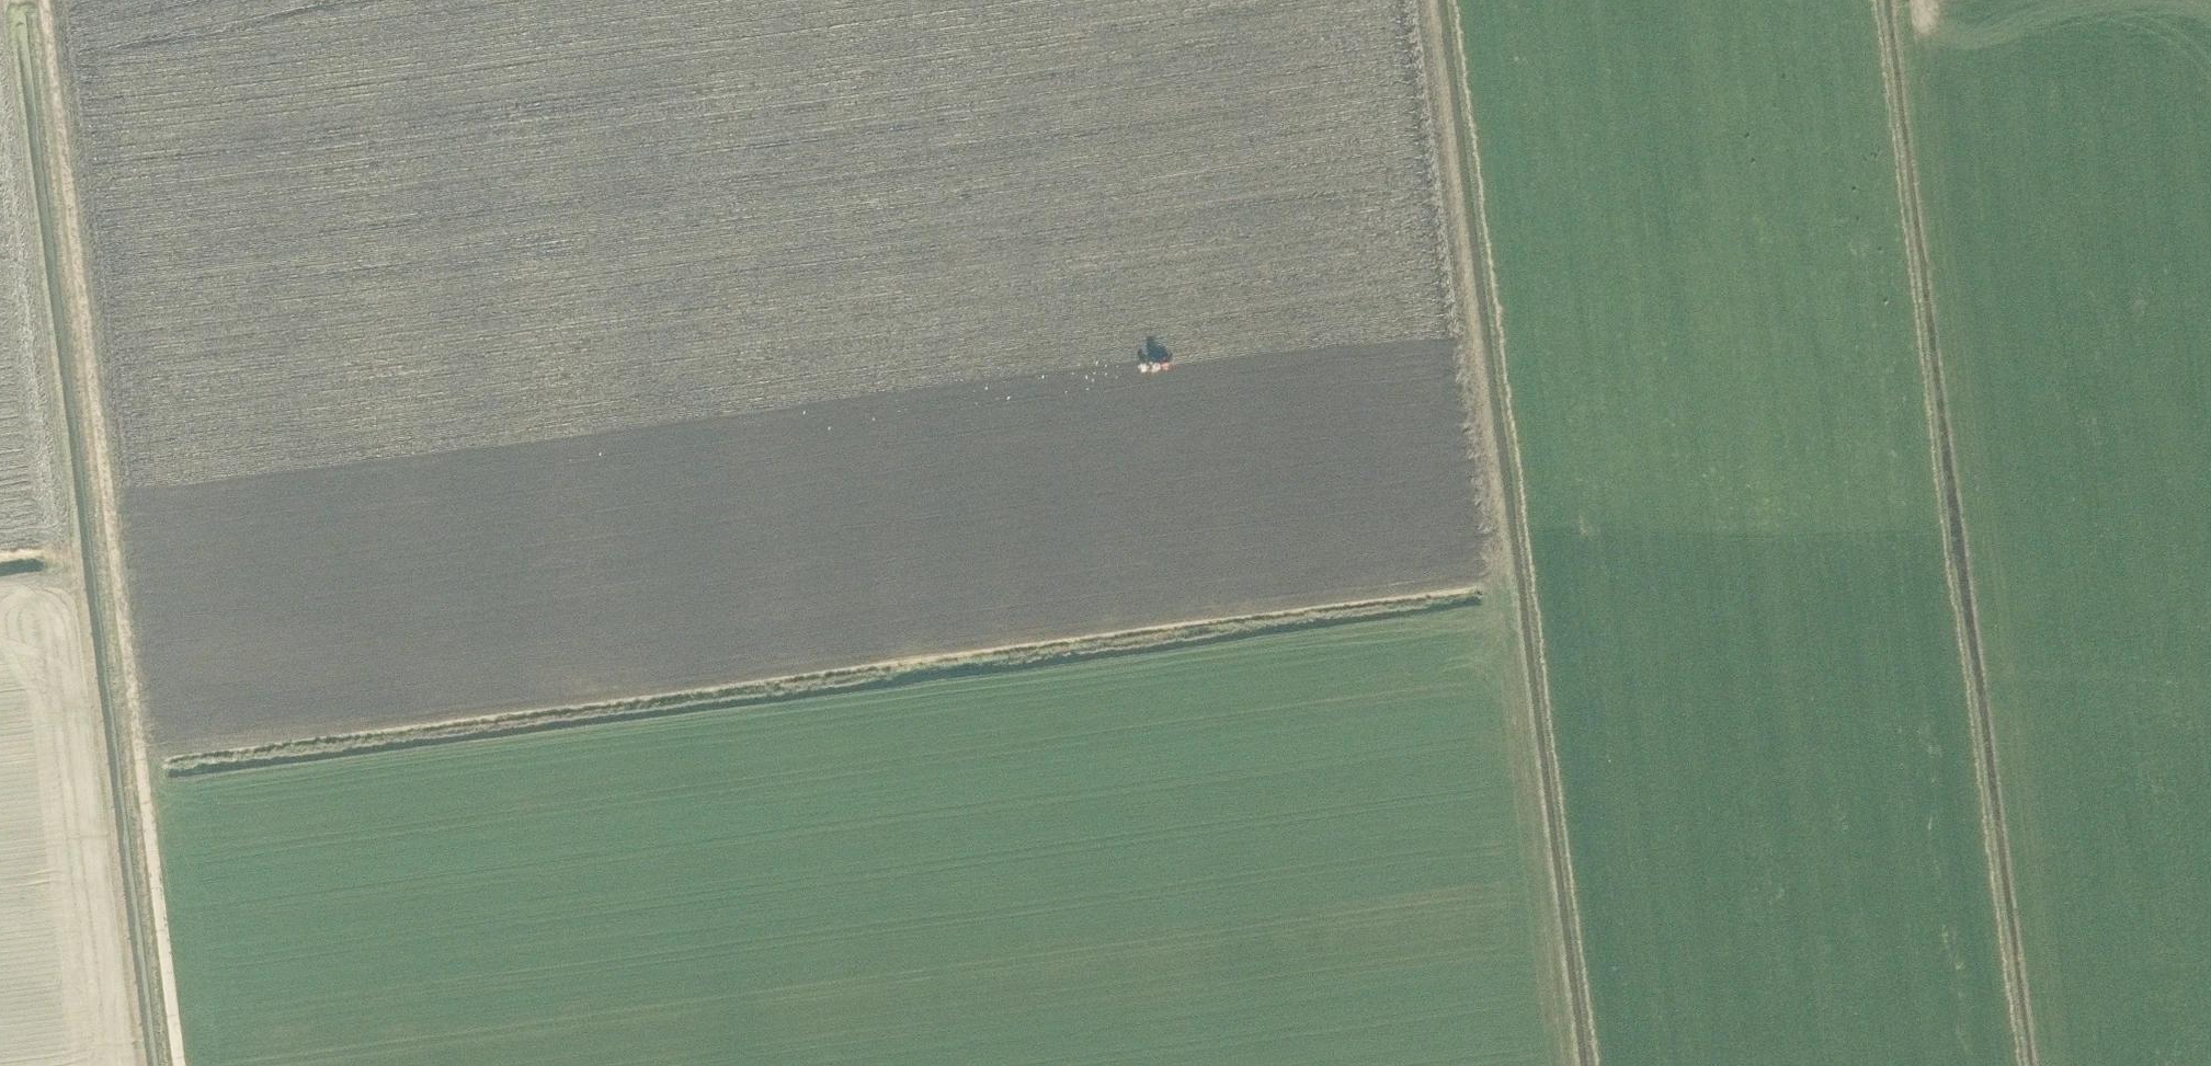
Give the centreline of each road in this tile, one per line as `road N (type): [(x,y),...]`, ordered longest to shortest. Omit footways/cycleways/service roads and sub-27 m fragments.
road 1 (track): [(180,1065),(46,0)]

